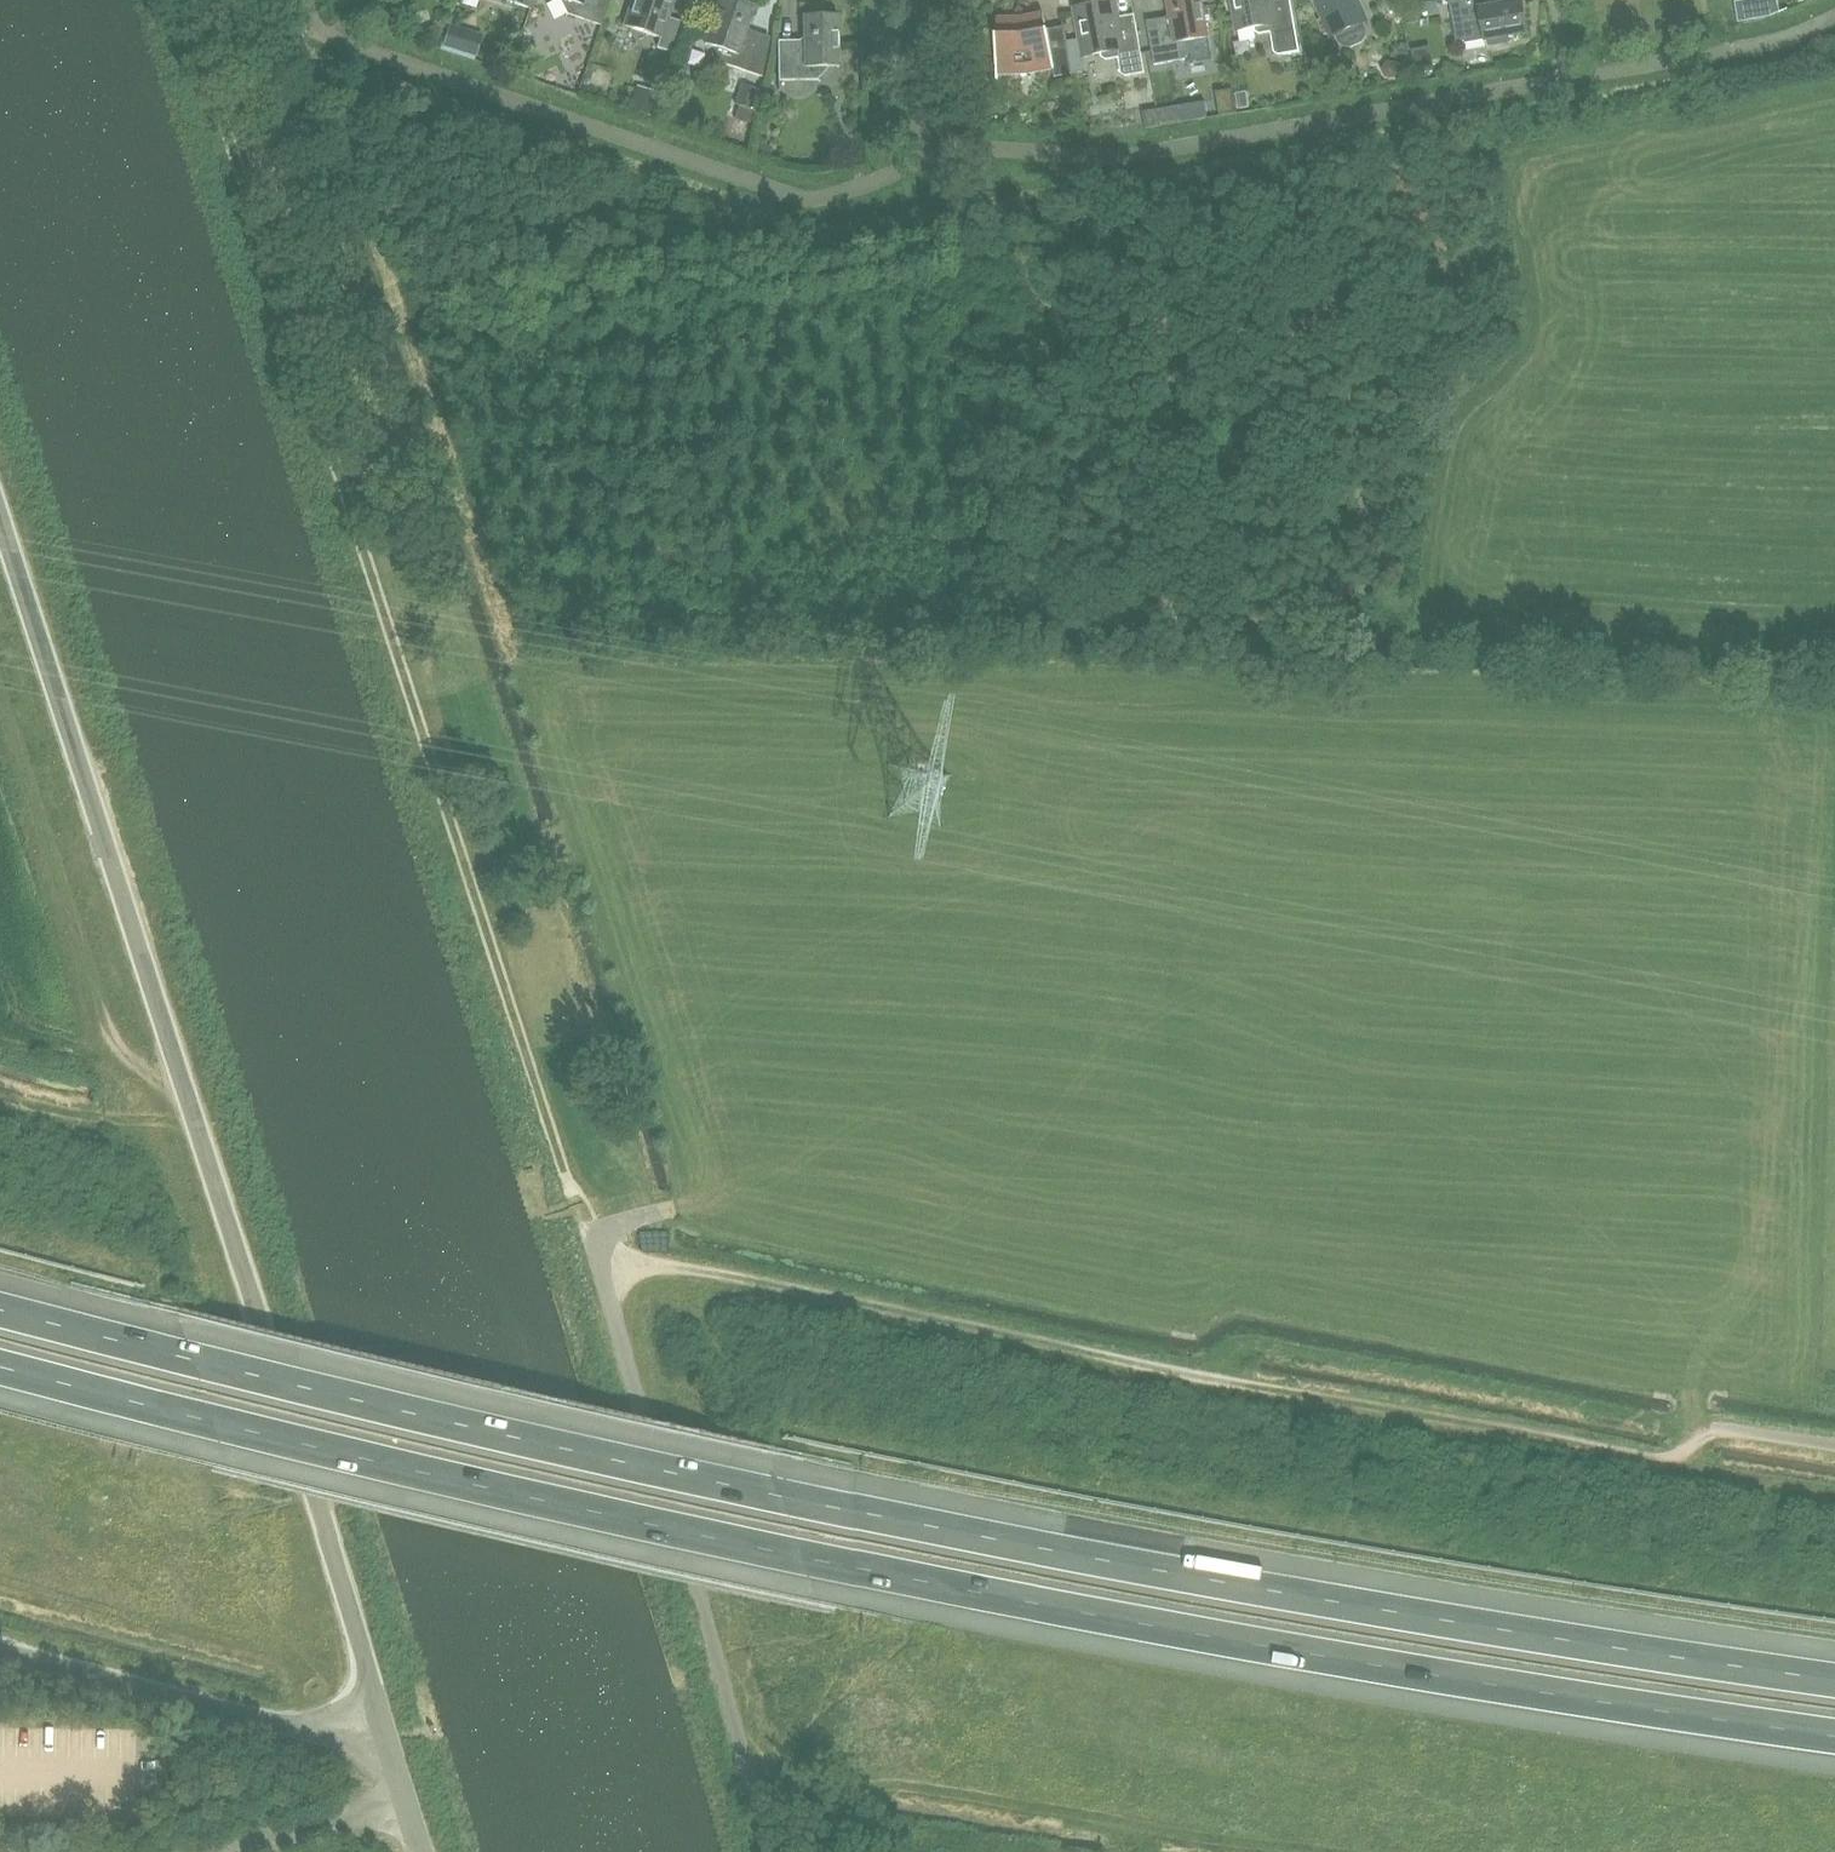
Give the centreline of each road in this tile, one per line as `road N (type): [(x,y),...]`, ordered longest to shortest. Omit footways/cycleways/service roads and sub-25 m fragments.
road 1 (motorway): [(1834,1680),(1352,1604),(766,1491),(0,1308)]
road 2 (motorway): [(0,1367),(195,1421),(785,1553),(1311,1654),(1834,1736)]
road 3 (unclassified): [(387,1734),(0,511)]
road 4 (track): [(1716,1428),(1702,1479),(656,1267),(608,1312)]
road 5 (track): [(203,66),(560,1175)]
road 6 (unclassified): [(766,1851),(598,1283),(612,1226),(666,1209)]
road 7 (unclassified): [(387,1734),(286,1726),(0,1649)]
road 8 (unclassified): [(421,1851),(387,1734)]

